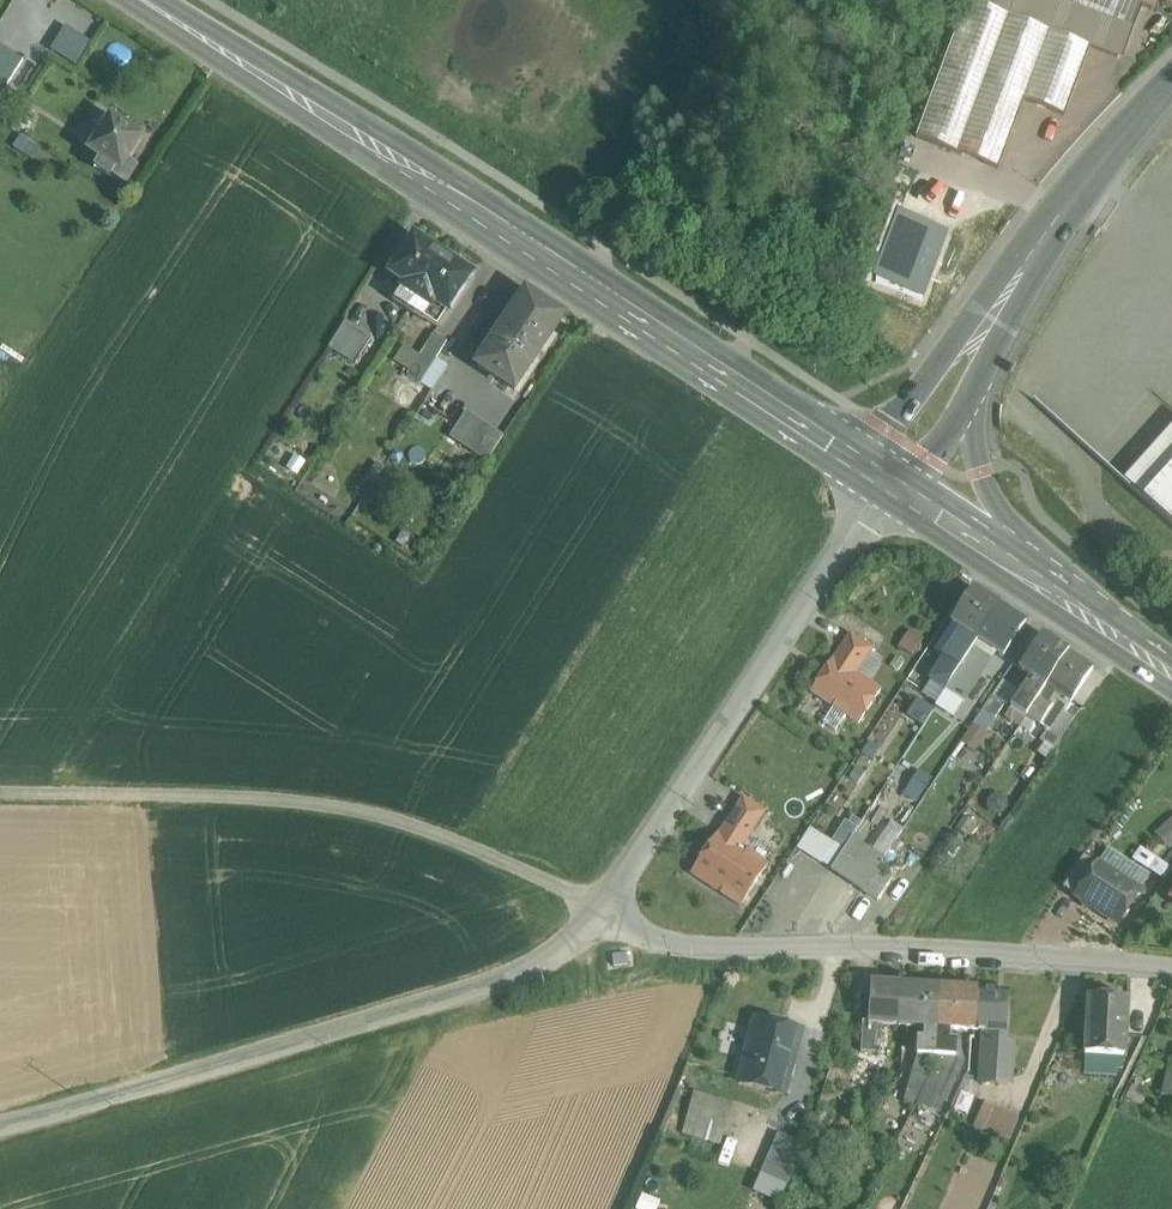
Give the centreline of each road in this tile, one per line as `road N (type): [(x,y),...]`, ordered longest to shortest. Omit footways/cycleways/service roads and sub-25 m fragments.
road 1 (secondary): [(893,489),(145,0)]
road 2 (unclassified): [(0,1121),(520,974),(602,908)]
road 3 (unclassified): [(0,792),(255,799),(350,813),(471,845),(602,908)]
road 4 (residential): [(1171,970),(671,943),(602,908)]
road 5 (unclassified): [(602,908),(810,597),(893,489)]
road 6 (residential): [(1171,82),(1056,217),(980,340)]
road 7 (residential): [(998,557),(968,476),(980,340)]
road 8 (secondary): [(1171,674),(998,557)]
road 9 (residential): [(980,340),(893,489)]
road 10 (secondary): [(998,557),(893,489)]

